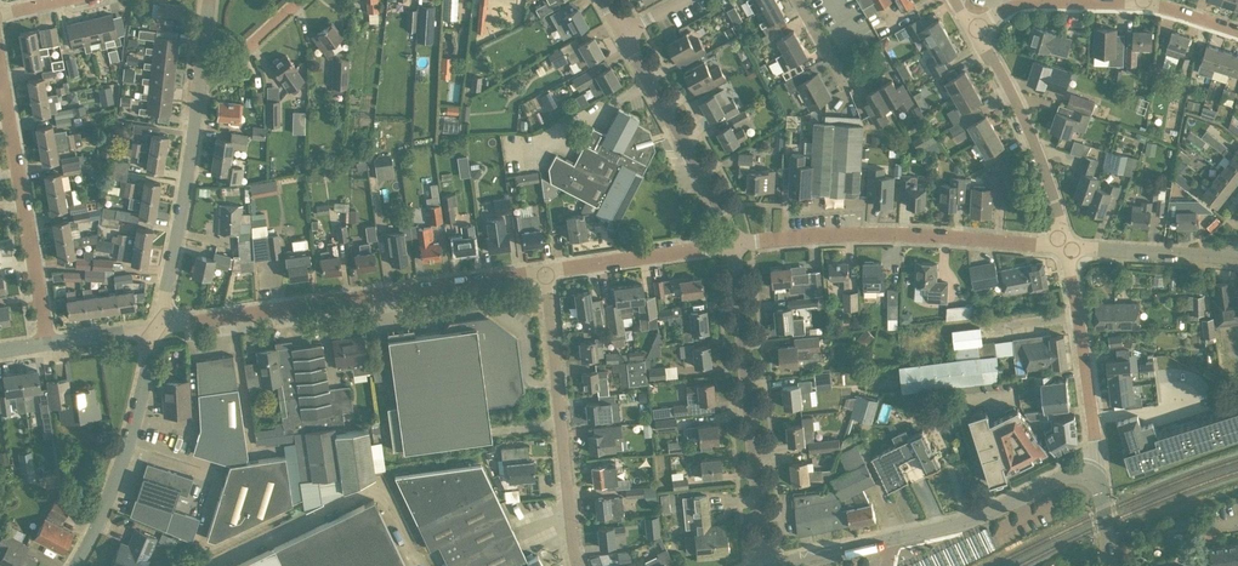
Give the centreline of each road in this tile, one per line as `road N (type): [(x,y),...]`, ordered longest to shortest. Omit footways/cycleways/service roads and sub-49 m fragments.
road 1 (residential): [(157,327),(545,272)]
road 2 (tertiary): [(768,565),(973,521),(1065,476),(1095,478)]
road 3 (residential): [(733,245),(902,235),(1065,247)]
road 4 (tertiary): [(157,327),(182,209),(208,0)]
road 5 (residential): [(767,565),(733,245)]
road 6 (residential): [(577,565),(545,272)]
road 7 (residential): [(49,344),(0,71)]
road 8 (tertiary): [(76,565),(128,440),(157,327)]
road 9 (residential): [(733,245),(723,212),(623,33)]
road 10 (residential): [(1065,247),(1030,133),(973,29)]
road 11 (residential): [(1095,478),(1065,247)]
road 12 (residential): [(545,272),(733,245)]
road 13 (residential): [(1143,3),(1024,3),(973,29)]
road 14 (residential): [(1237,257),(1065,247)]
road 15 (residential): [(798,0),(842,75),(883,59)]

